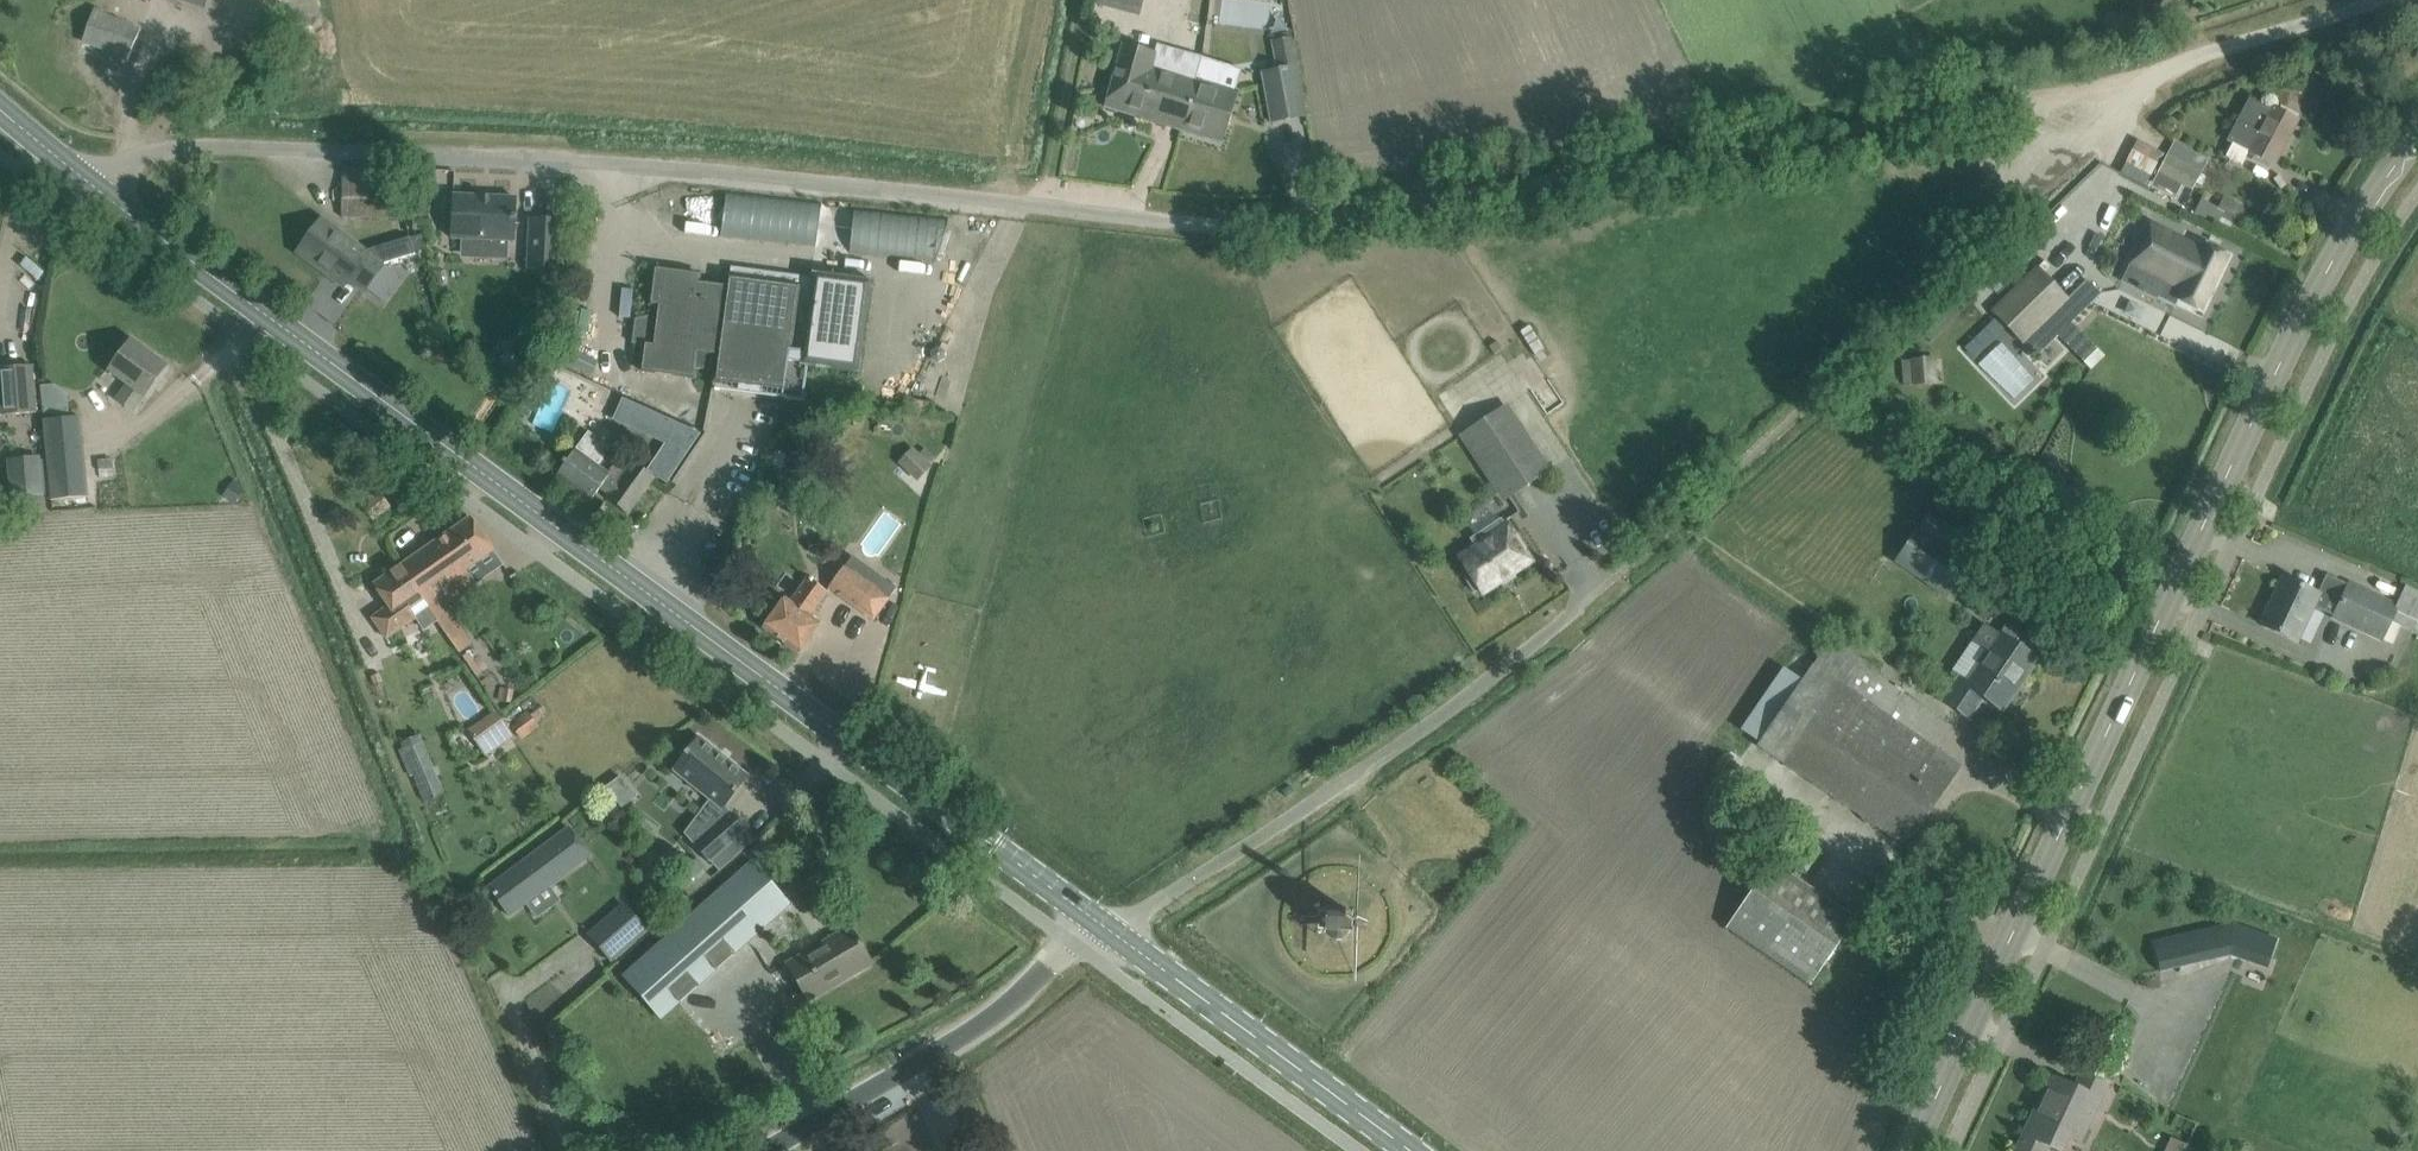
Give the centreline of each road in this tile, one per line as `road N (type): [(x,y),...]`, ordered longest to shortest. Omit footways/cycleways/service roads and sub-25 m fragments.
road 1 (tertiary): [(1113,931),(104,194)]
road 2 (unclassified): [(104,194),(129,165),(170,146),(218,145),(727,170),(1241,224)]
road 3 (secondary): [(1911,1150),(2319,286),(2417,135)]
road 4 (track): [(1241,224),(1997,103)]
road 5 (unclassified): [(1113,931),(1345,781),(1577,610)]
road 6 (unclassified): [(765,1150),(985,1020),(1113,931)]
road 7 (tertiary): [(1406,1150),(1113,931)]
road 8 (unclassified): [(2146,78),(2198,54),(2381,0)]
road 9 (unclassified): [(1997,103),(2146,78)]
road 10 (unclassified): [(2042,187),(2146,78)]
road 11 (tertiary): [(104,194),(0,110)]

